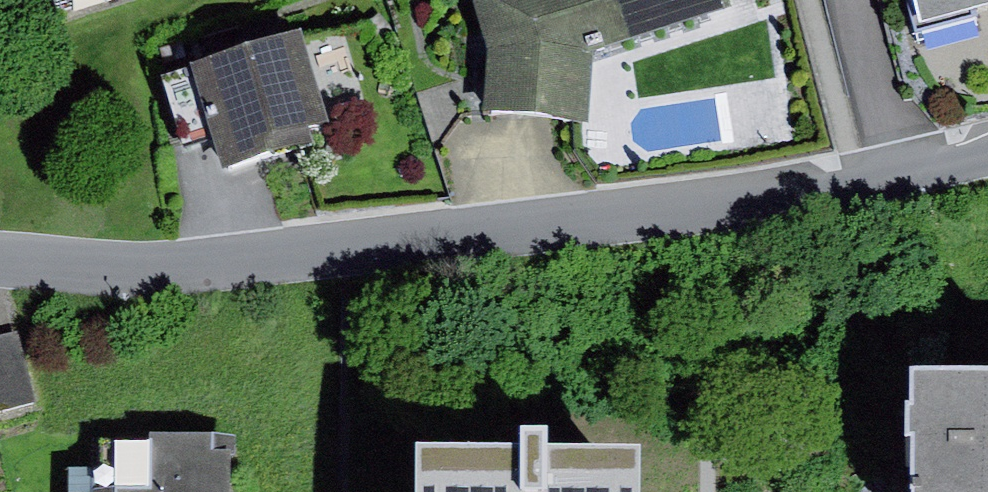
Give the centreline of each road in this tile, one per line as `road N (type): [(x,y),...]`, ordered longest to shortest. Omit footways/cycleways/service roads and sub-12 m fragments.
road 1 (residential): [(0,262),(164,268),(237,262),(807,190),(987,150)]

